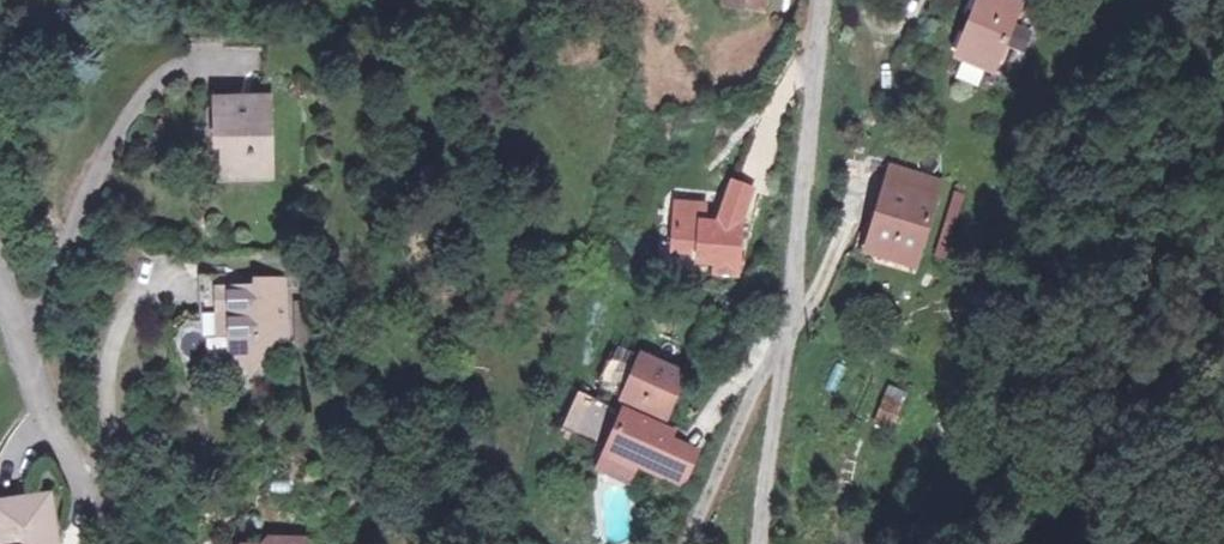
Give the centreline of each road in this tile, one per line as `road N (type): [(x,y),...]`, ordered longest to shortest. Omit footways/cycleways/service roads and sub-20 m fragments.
road 1 (residential): [(823,0),(760,543)]
road 2 (residential): [(0,256),(23,306),(41,395),(89,500)]

